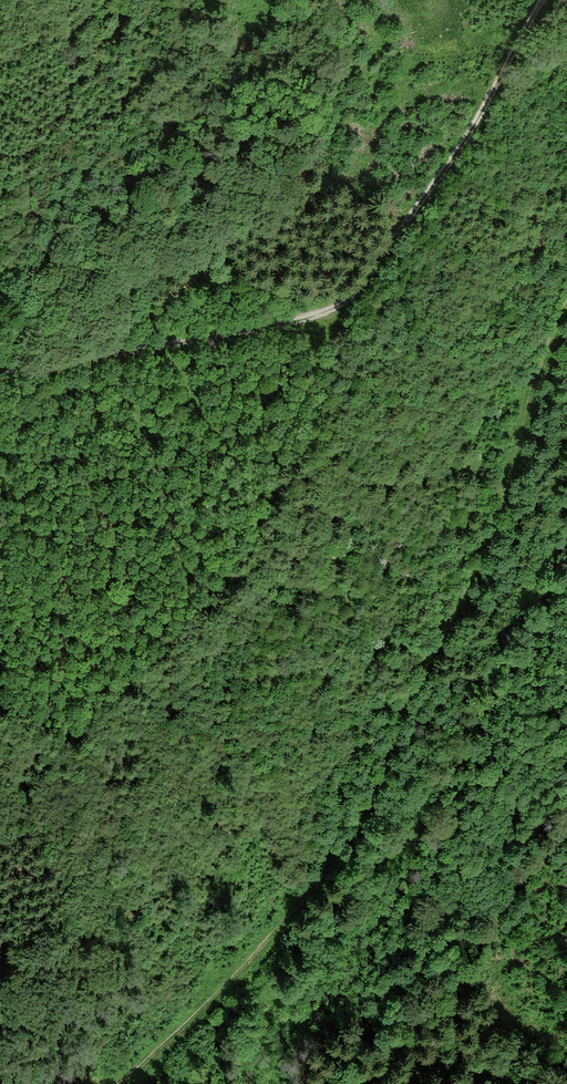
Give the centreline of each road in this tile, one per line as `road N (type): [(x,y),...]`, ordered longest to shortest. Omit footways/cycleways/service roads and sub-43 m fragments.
road 1 (track): [(114,1083),(245,969),(354,834),(486,546),(544,347),(566,302)]
road 2 (track): [(548,0),(373,276),(342,305),(0,376)]
road 3 (track): [(0,800),(85,725),(209,591),(257,522),(329,385),(342,305)]
road 4 (track): [(347,1083),(550,865),(566,829)]

